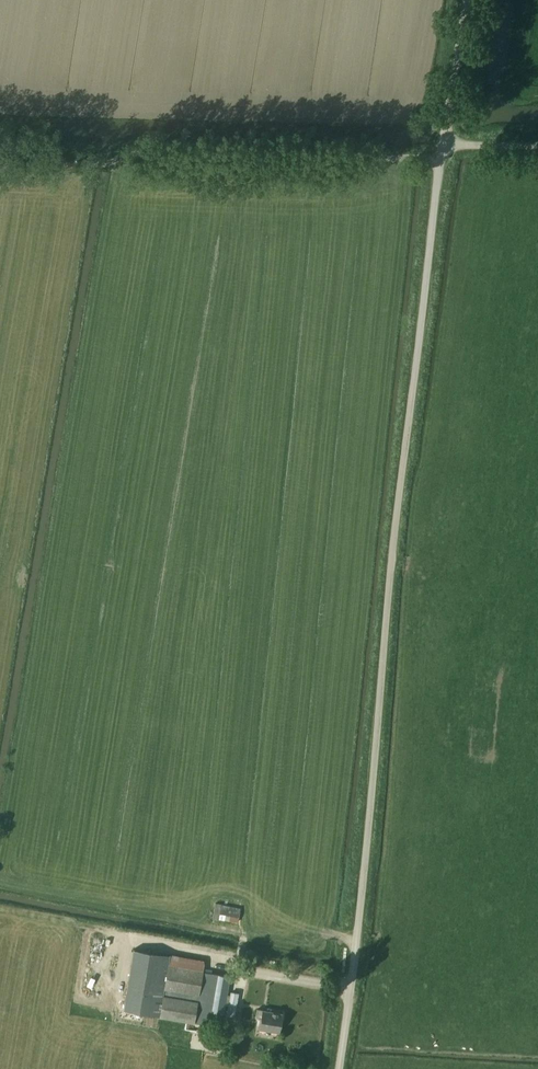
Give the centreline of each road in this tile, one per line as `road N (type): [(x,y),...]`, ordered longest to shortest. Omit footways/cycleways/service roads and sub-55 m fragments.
road 1 (unclassified): [(334,1068),(445,141)]
road 2 (unclassified): [(445,141),(467,0)]

